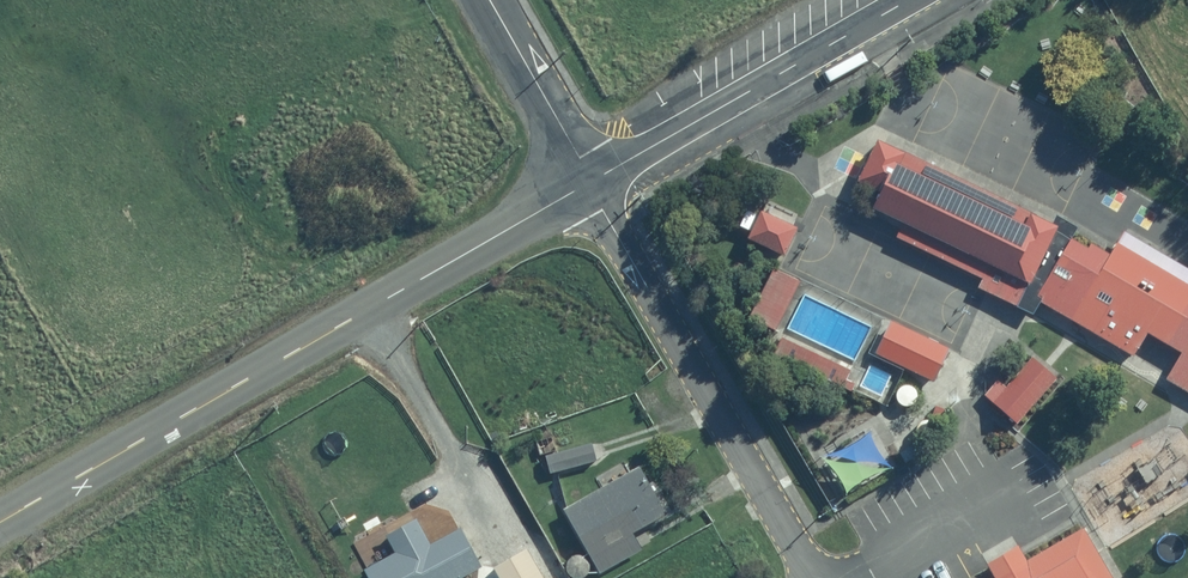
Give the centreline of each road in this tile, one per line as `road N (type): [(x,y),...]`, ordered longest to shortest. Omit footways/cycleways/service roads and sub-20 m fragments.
road 1 (unclassified): [(592,182),(0,524)]
road 2 (unclassified): [(592,182),(815,577)]
road 3 (unclassified): [(913,0),(592,182)]
road 4 (unclassified): [(491,0),(592,182)]

